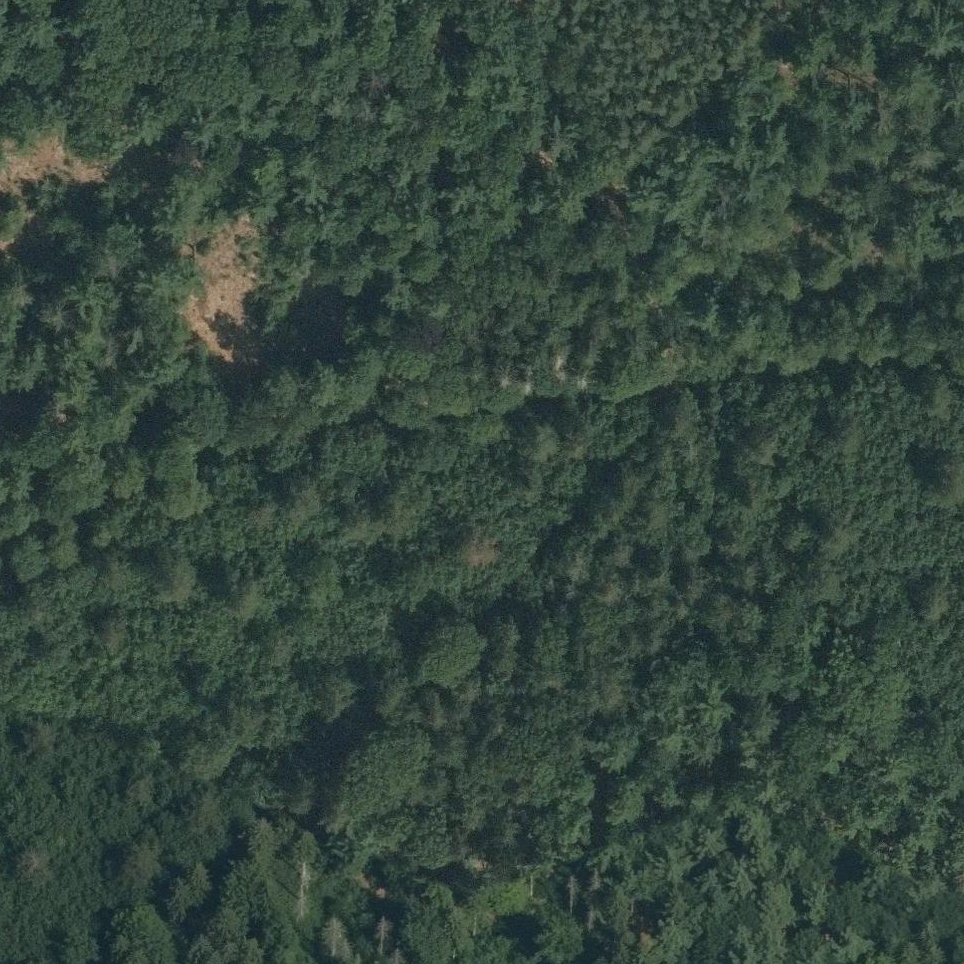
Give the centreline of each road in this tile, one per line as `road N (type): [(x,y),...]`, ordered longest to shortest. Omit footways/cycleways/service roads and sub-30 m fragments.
road 1 (track): [(0,530),(133,460),(241,420),(372,391),(963,327)]
road 2 (track): [(519,0),(605,166),(689,355),(791,538),(963,724)]
road 3 (track): [(104,963),(292,795),(513,568),(689,355)]
road 4 (track): [(786,0),(372,391)]

